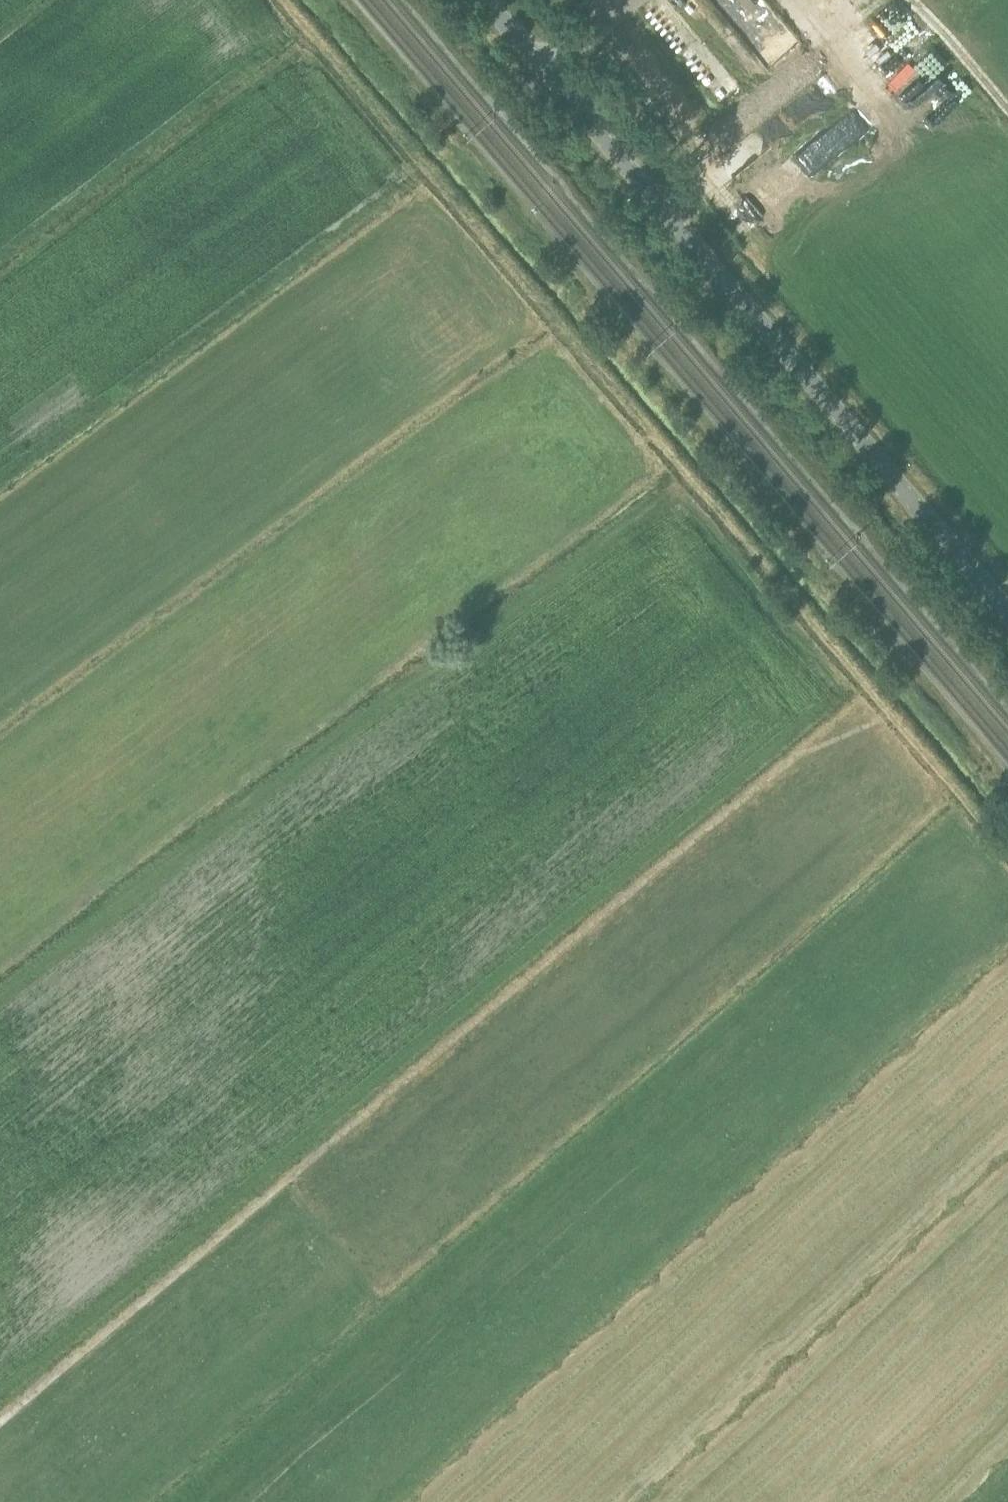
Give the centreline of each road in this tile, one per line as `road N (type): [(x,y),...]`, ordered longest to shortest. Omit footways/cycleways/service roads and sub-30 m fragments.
road 1 (unclassified): [(1007,612),(486,0)]

